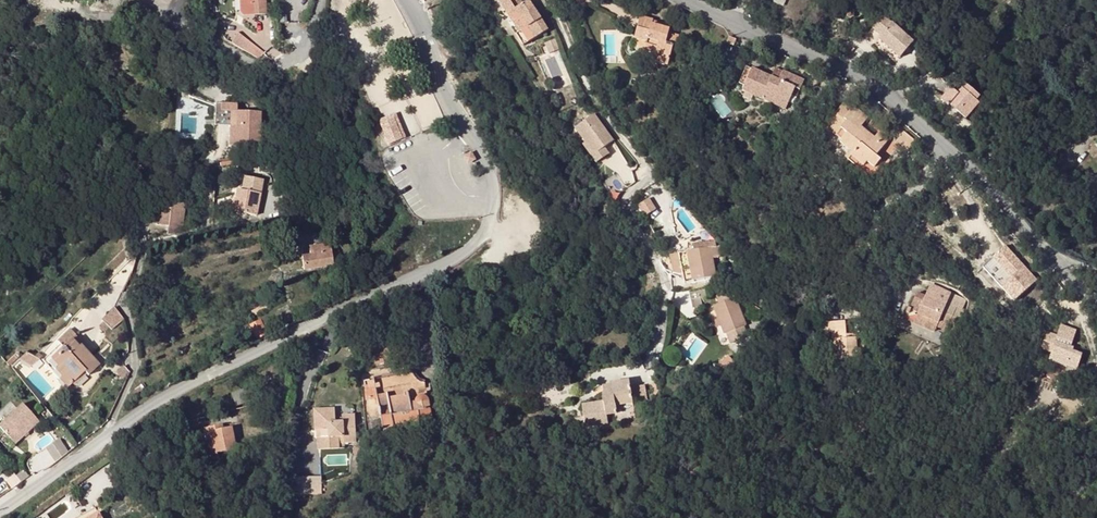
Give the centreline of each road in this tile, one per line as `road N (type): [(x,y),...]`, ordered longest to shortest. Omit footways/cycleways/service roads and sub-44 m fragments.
road 1 (residential): [(0,507),(154,403),(446,263),(484,233),(494,203),(488,167),(450,110),(402,0)]
road 2 (unclassified): [(1006,209),(890,97),(848,70),(689,0)]
road 3 (unclassified): [(176,25),(247,61),(275,65),(305,48),(322,0)]

